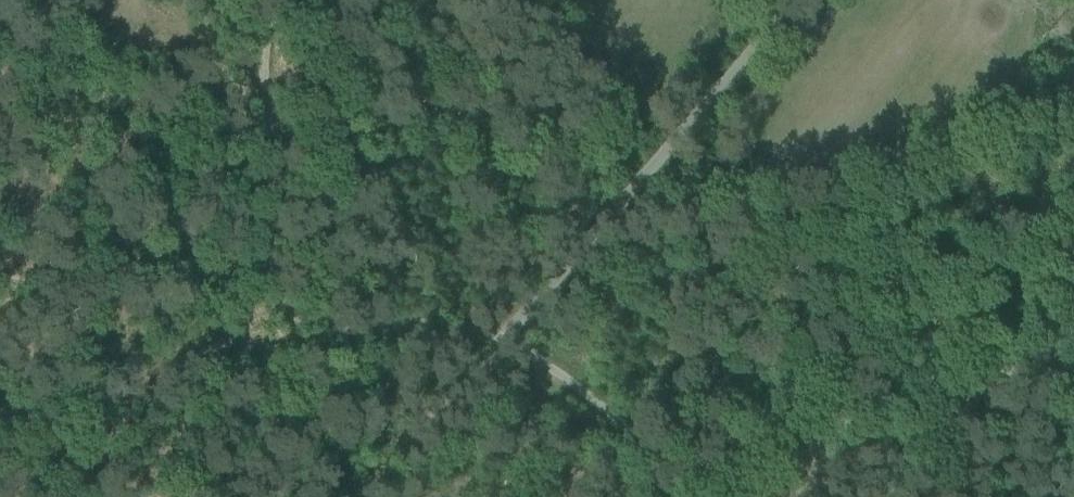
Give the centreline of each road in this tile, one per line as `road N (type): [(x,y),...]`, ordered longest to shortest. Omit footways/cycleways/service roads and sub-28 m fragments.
road 1 (track): [(798,496),(1073,325)]
road 2 (track): [(483,332),(321,496)]

